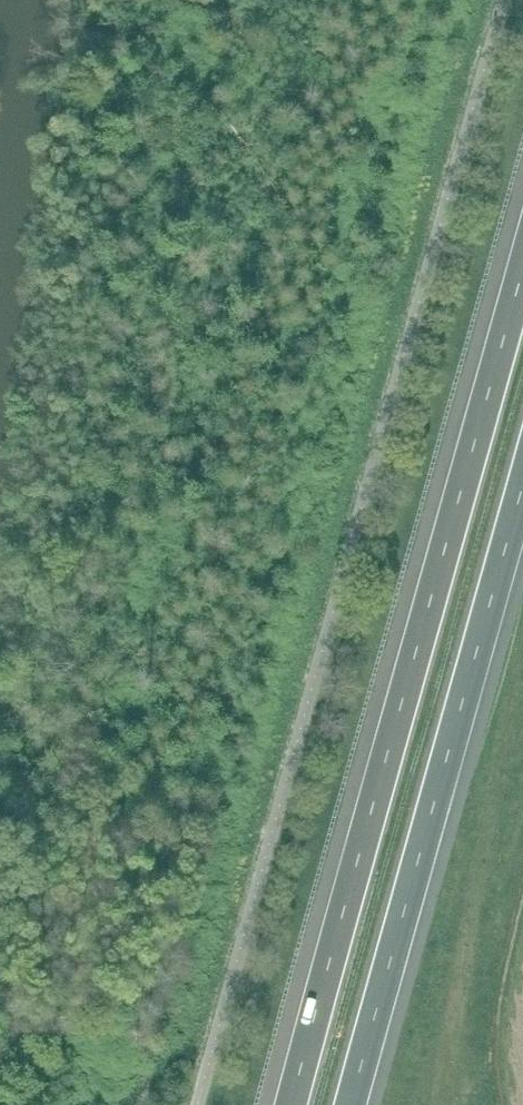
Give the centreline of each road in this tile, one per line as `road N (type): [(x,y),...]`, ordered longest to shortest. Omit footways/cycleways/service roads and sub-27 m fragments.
road 1 (motorway): [(522,271),(294,1104)]
road 2 (motorway): [(354,1104),(522,489)]

